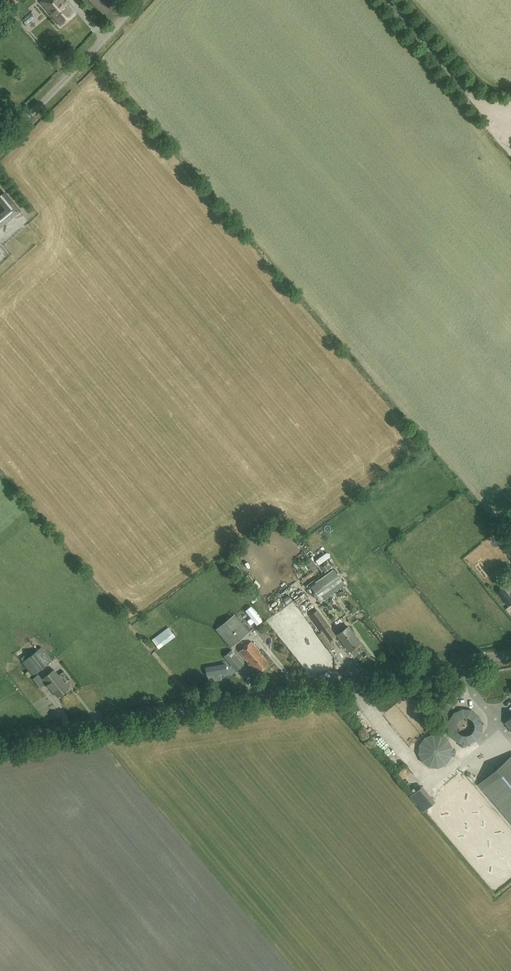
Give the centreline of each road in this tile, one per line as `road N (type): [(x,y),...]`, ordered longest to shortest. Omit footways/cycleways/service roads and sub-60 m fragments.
road 1 (unclassified): [(0,740),(510,654)]
road 2 (unclassified): [(0,144),(140,0)]

